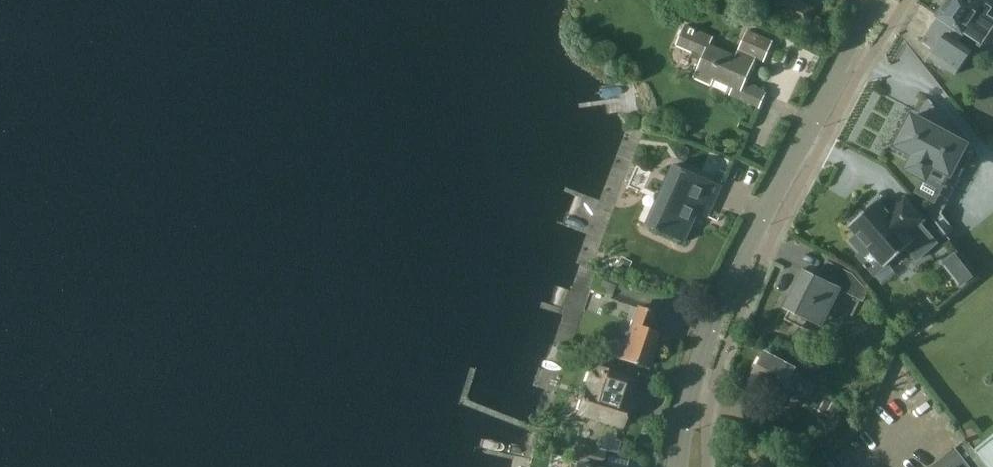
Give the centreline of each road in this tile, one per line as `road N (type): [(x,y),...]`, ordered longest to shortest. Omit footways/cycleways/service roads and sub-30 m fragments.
road 1 (tertiary): [(678,466),(711,328),(878,0)]

